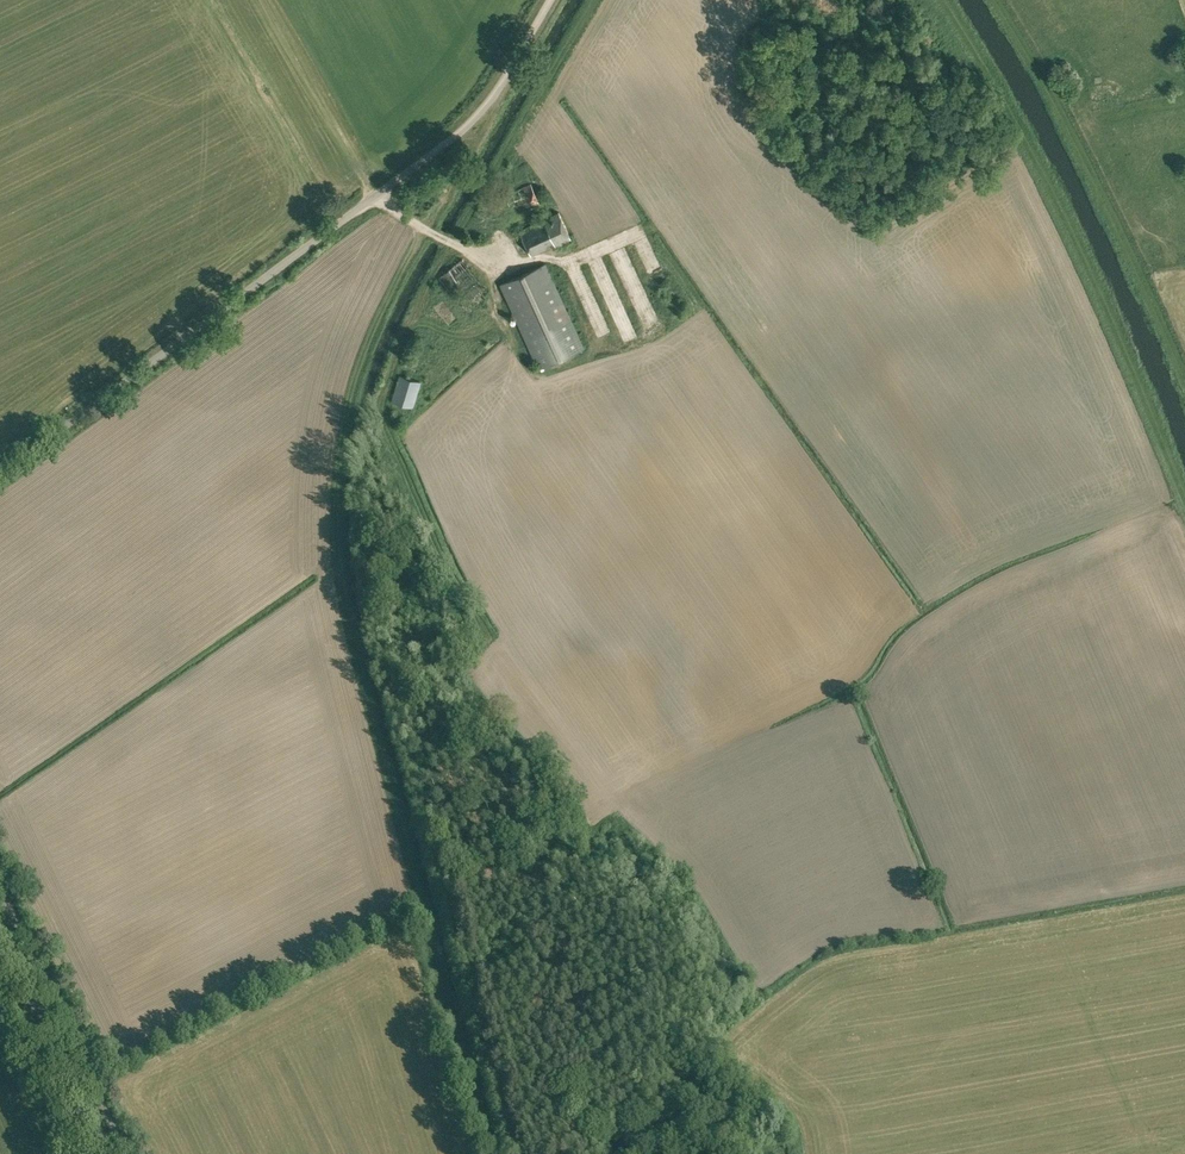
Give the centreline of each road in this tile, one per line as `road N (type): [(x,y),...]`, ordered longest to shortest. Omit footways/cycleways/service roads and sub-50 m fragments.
road 1 (unclassified): [(0,474),(460,130),(492,95),(547,0)]
road 2 (track): [(999,0),(1097,161),(1184,363)]
road 3 (secondary): [(108,1153),(0,926)]

